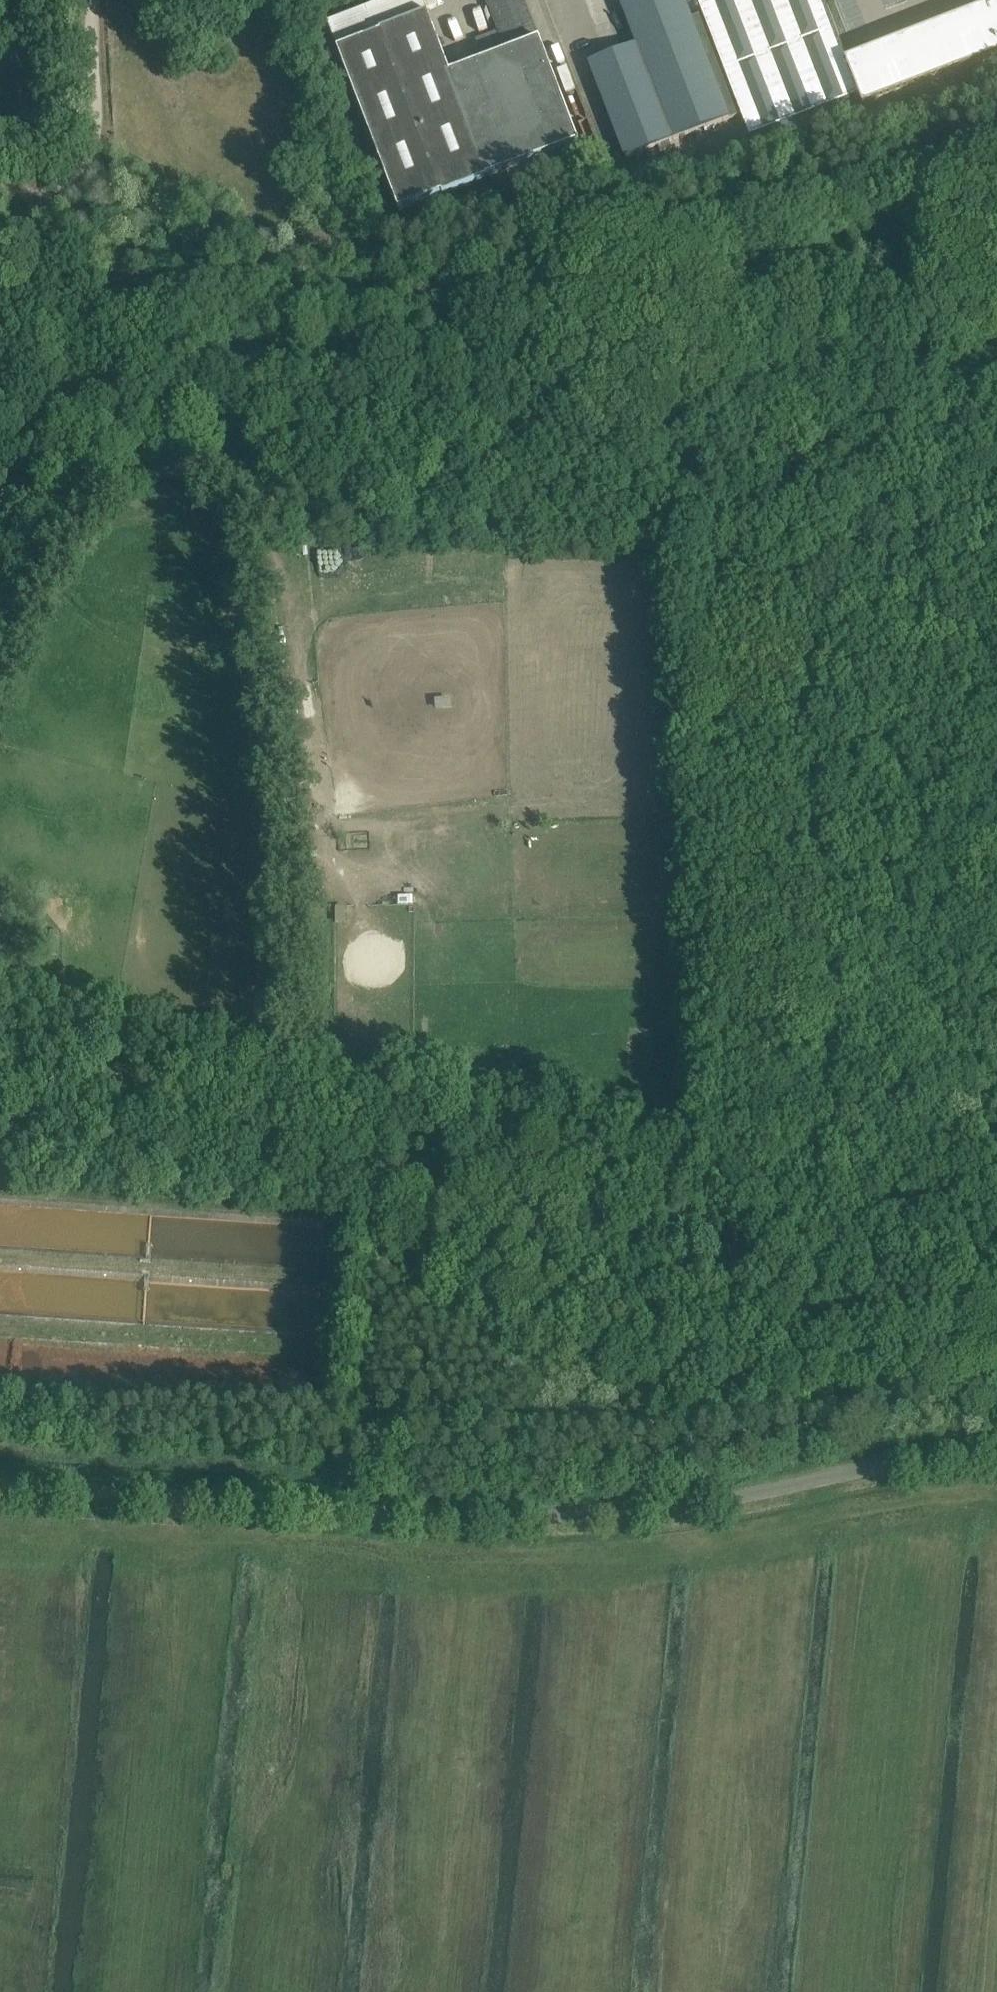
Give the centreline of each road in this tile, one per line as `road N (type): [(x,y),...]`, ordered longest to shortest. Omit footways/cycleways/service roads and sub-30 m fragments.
road 1 (unclassified): [(996,1457),(742,1505),(573,1522),(443,1522),(0,1487)]
road 2 (track): [(0,649),(73,514),(101,490),(137,478),(203,475)]
road 3 (track): [(44,190),(83,177),(93,0)]

